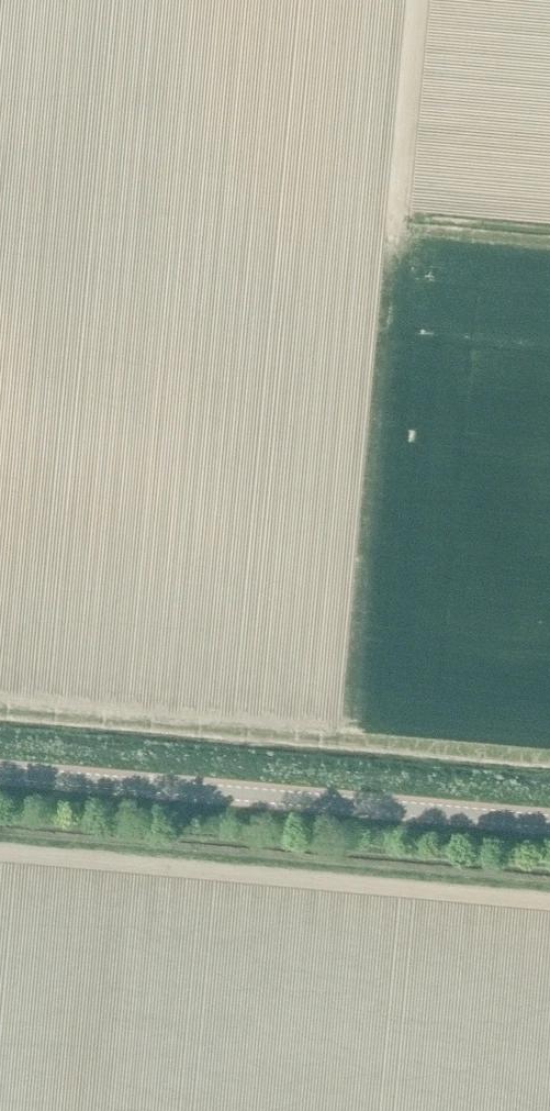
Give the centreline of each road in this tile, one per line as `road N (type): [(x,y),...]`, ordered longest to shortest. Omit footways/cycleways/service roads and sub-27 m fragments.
road 1 (tertiary): [(549,816),(0,768)]

